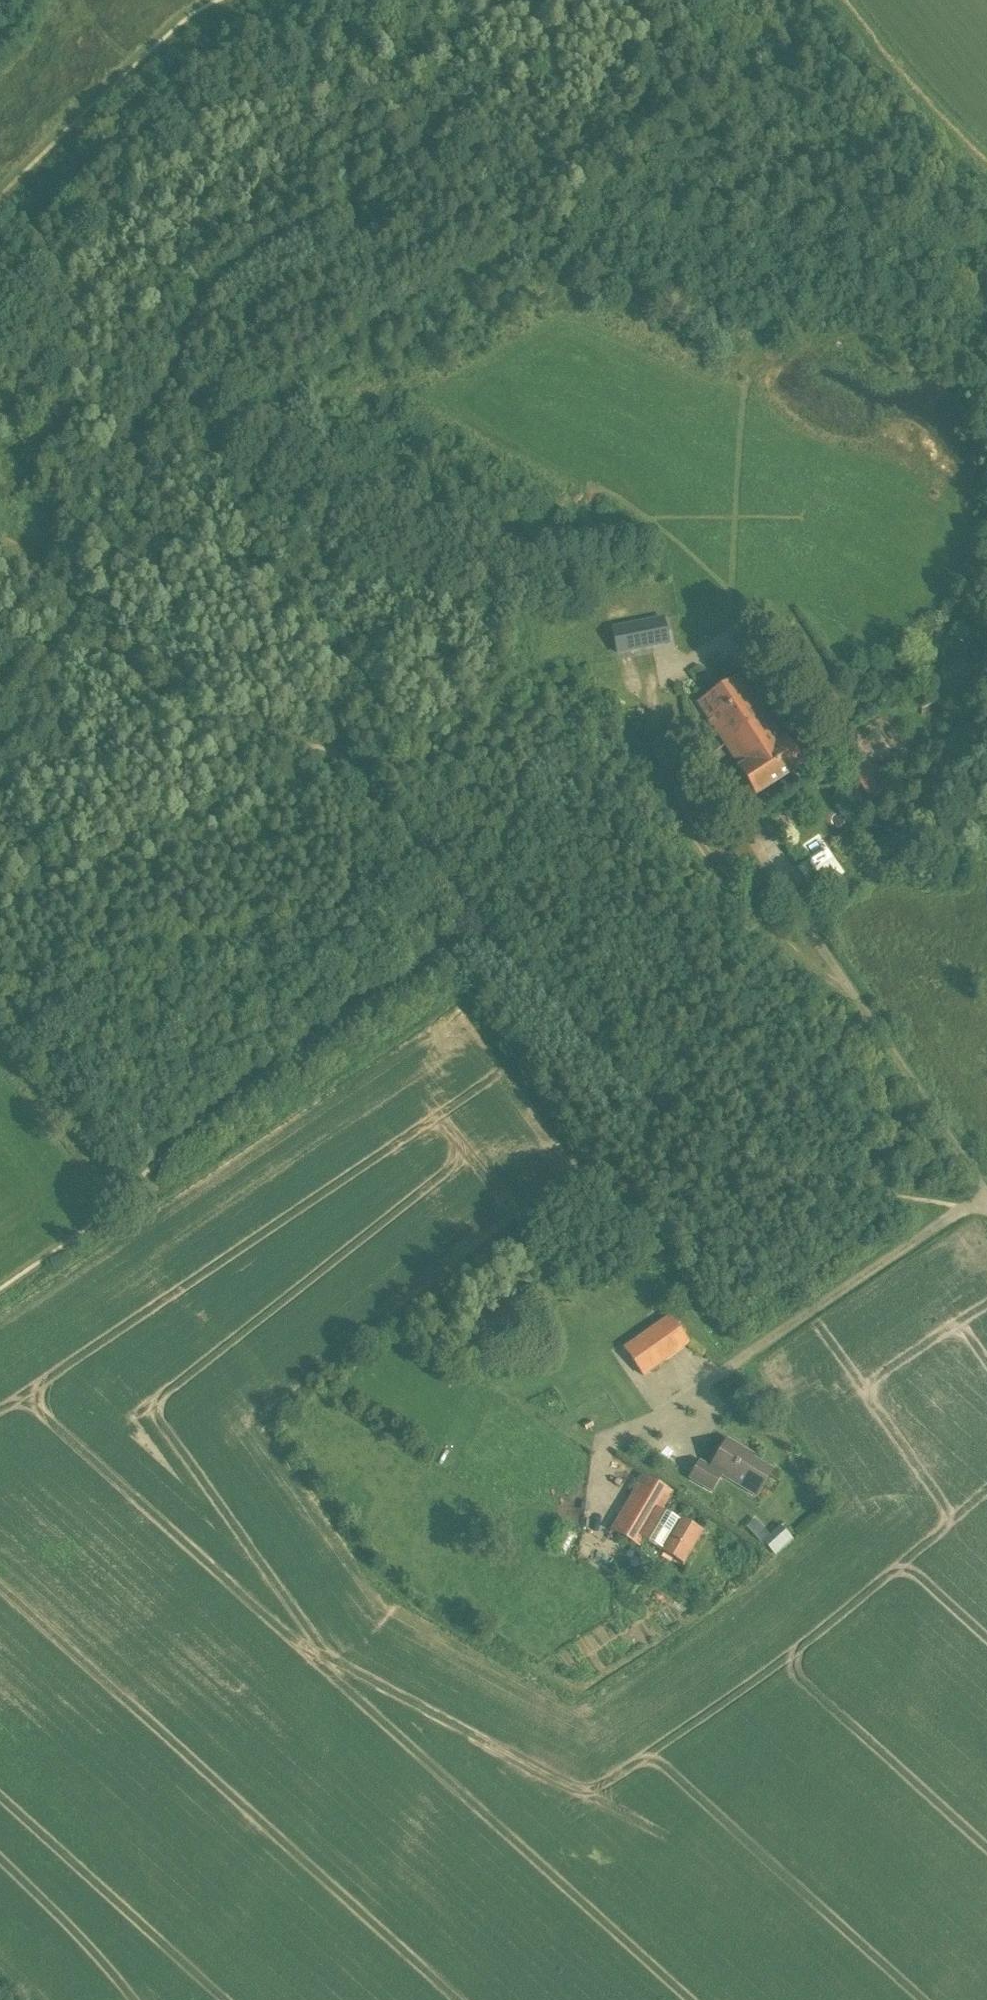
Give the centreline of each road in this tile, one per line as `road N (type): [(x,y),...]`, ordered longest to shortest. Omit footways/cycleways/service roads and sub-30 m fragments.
road 1 (track): [(682,0),(678,29),(649,88),(599,150),(561,161),(444,147),(412,155),(224,267),(173,365),(139,470),(148,529),(168,549),(252,572),(318,612),(340,659),(336,750)]
road 2 (unclassified): [(986,1192),(754,854)]
road 3 (track): [(0,901),(345,755)]
road 4 (track): [(117,1199),(0,1046)]
road 5 (track): [(0,755),(34,681),(81,610)]

